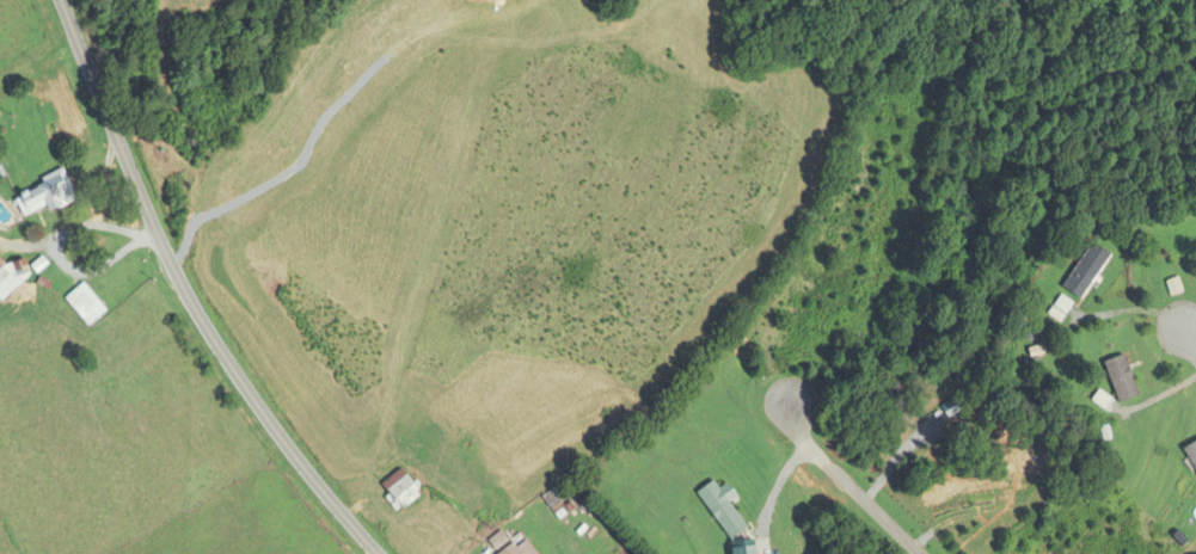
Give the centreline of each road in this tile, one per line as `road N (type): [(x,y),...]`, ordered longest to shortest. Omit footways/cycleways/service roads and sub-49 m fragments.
road 1 (residential): [(391,553),(292,442),(221,339),(170,244),(63,0)]
road 2 (residential): [(921,553),(778,417)]

